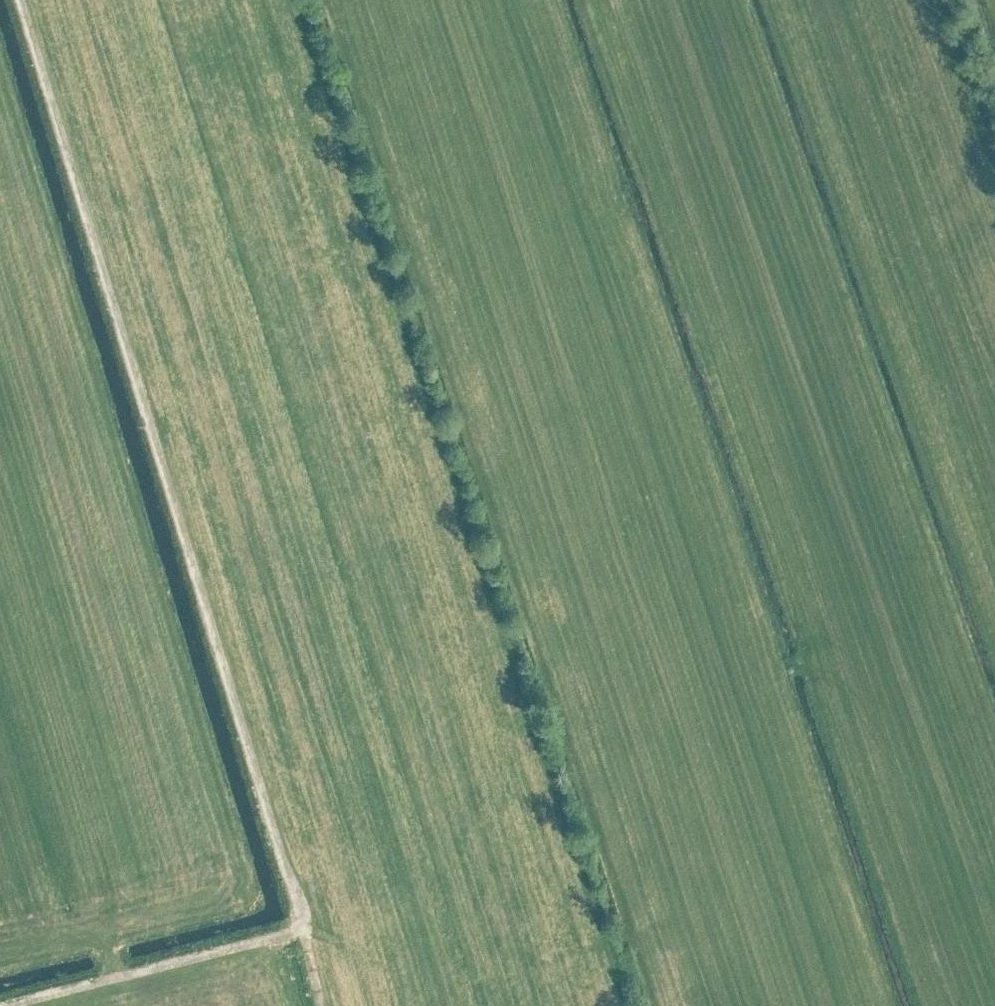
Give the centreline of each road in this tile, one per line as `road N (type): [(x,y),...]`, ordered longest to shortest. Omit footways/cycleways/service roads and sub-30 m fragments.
road 1 (track): [(1,1005),(290,930),(296,917),(18,0)]

